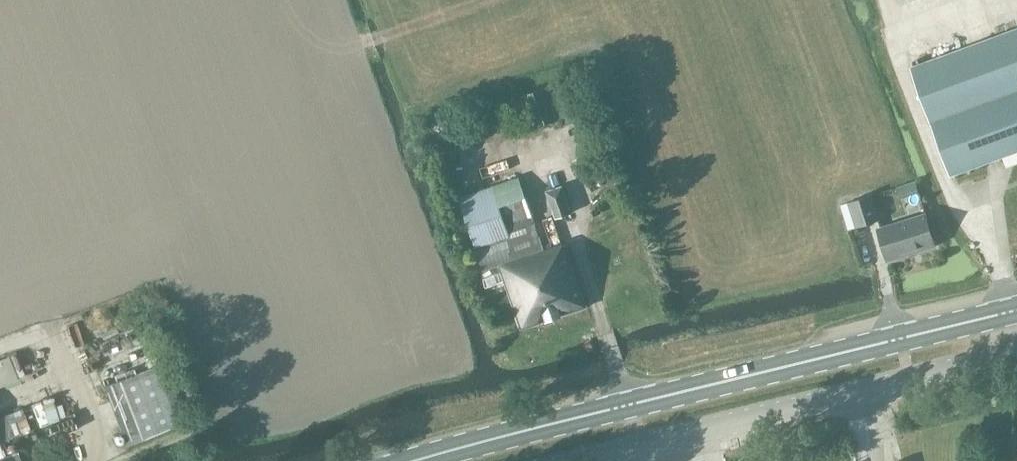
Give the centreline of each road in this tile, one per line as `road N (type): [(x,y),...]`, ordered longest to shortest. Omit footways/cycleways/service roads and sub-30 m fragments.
road 1 (secondary): [(420,460),(1016,311)]
road 2 (unclassified): [(571,460),(1016,355)]

